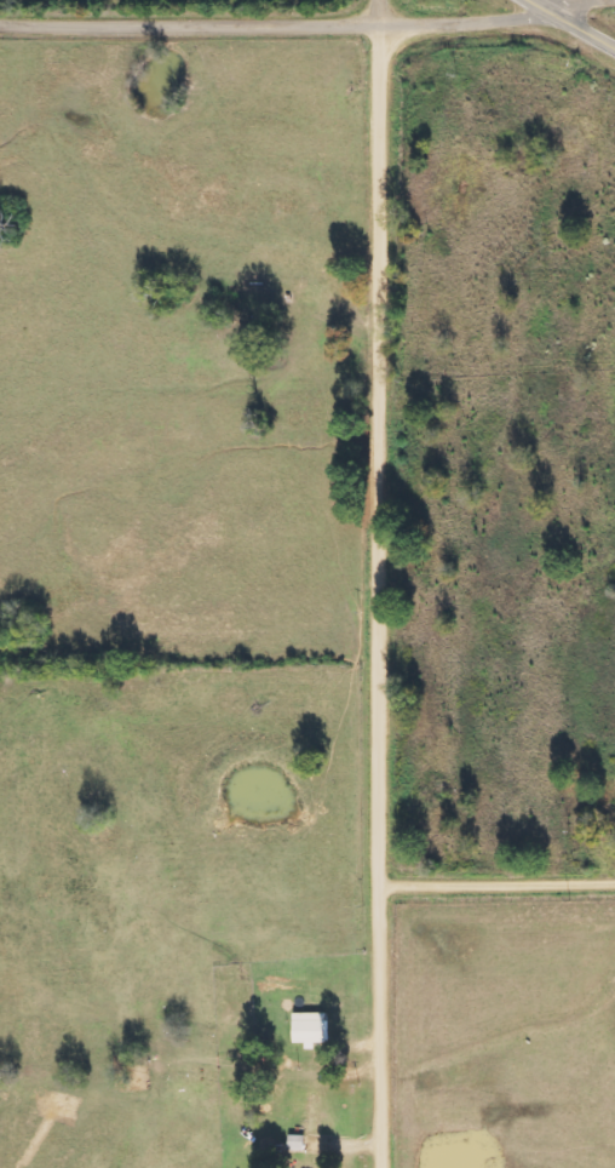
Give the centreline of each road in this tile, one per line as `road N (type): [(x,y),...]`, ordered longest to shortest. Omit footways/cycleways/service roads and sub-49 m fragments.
road 1 (residential): [(382,1167),(377,0)]
road 2 (residential): [(0,22),(481,24)]
road 3 (residential): [(377,887),(614,878)]
road 4 (residential): [(481,24),(600,1)]

